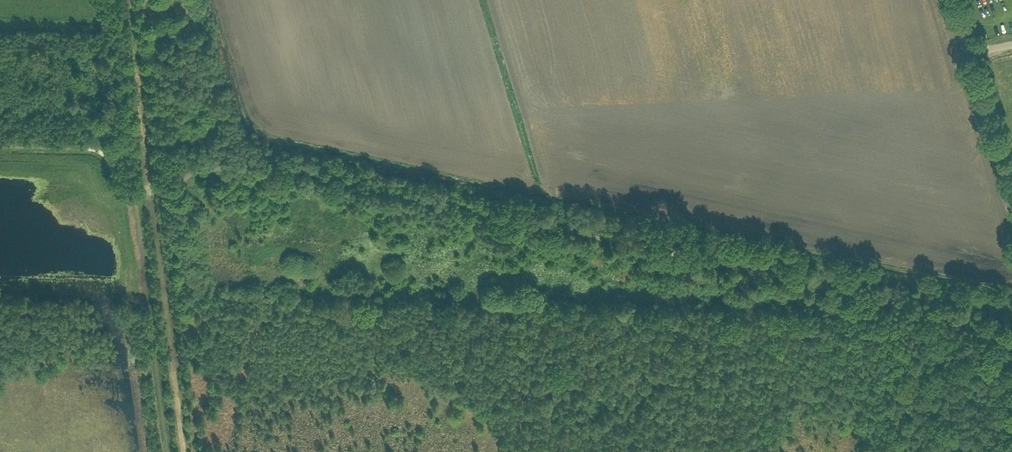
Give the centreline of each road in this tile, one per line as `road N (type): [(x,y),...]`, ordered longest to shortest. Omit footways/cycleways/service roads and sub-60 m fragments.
road 1 (track): [(128,0),(186,451)]
road 2 (unclassified): [(1011,195),(972,53)]

